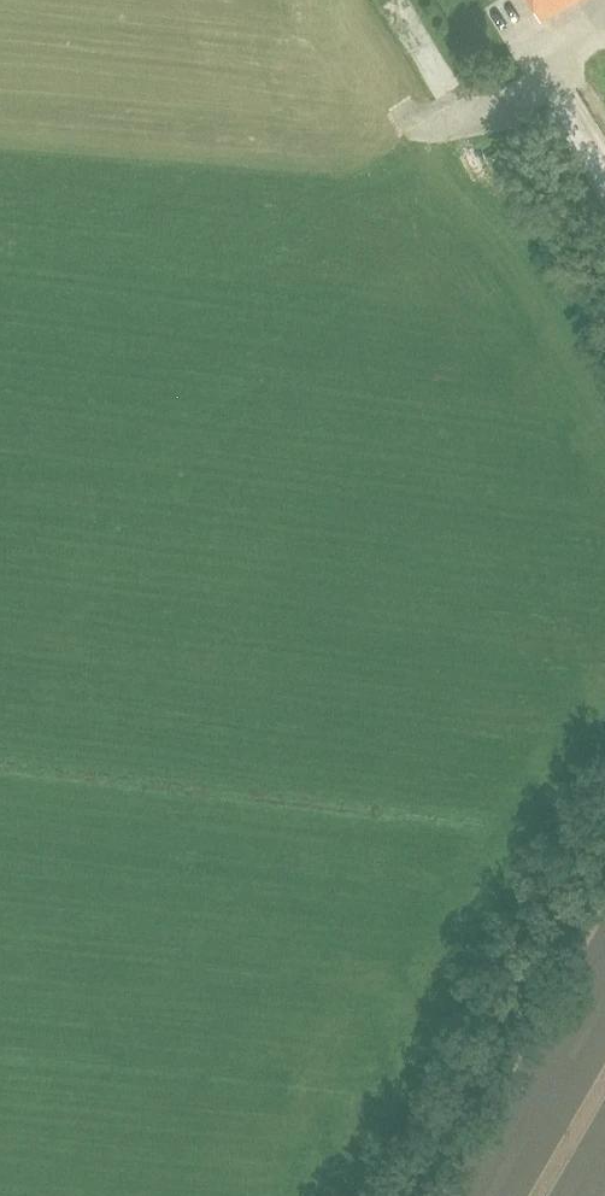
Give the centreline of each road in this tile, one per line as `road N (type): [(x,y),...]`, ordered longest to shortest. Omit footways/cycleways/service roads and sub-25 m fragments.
road 1 (track): [(400,1195),(604,850)]

